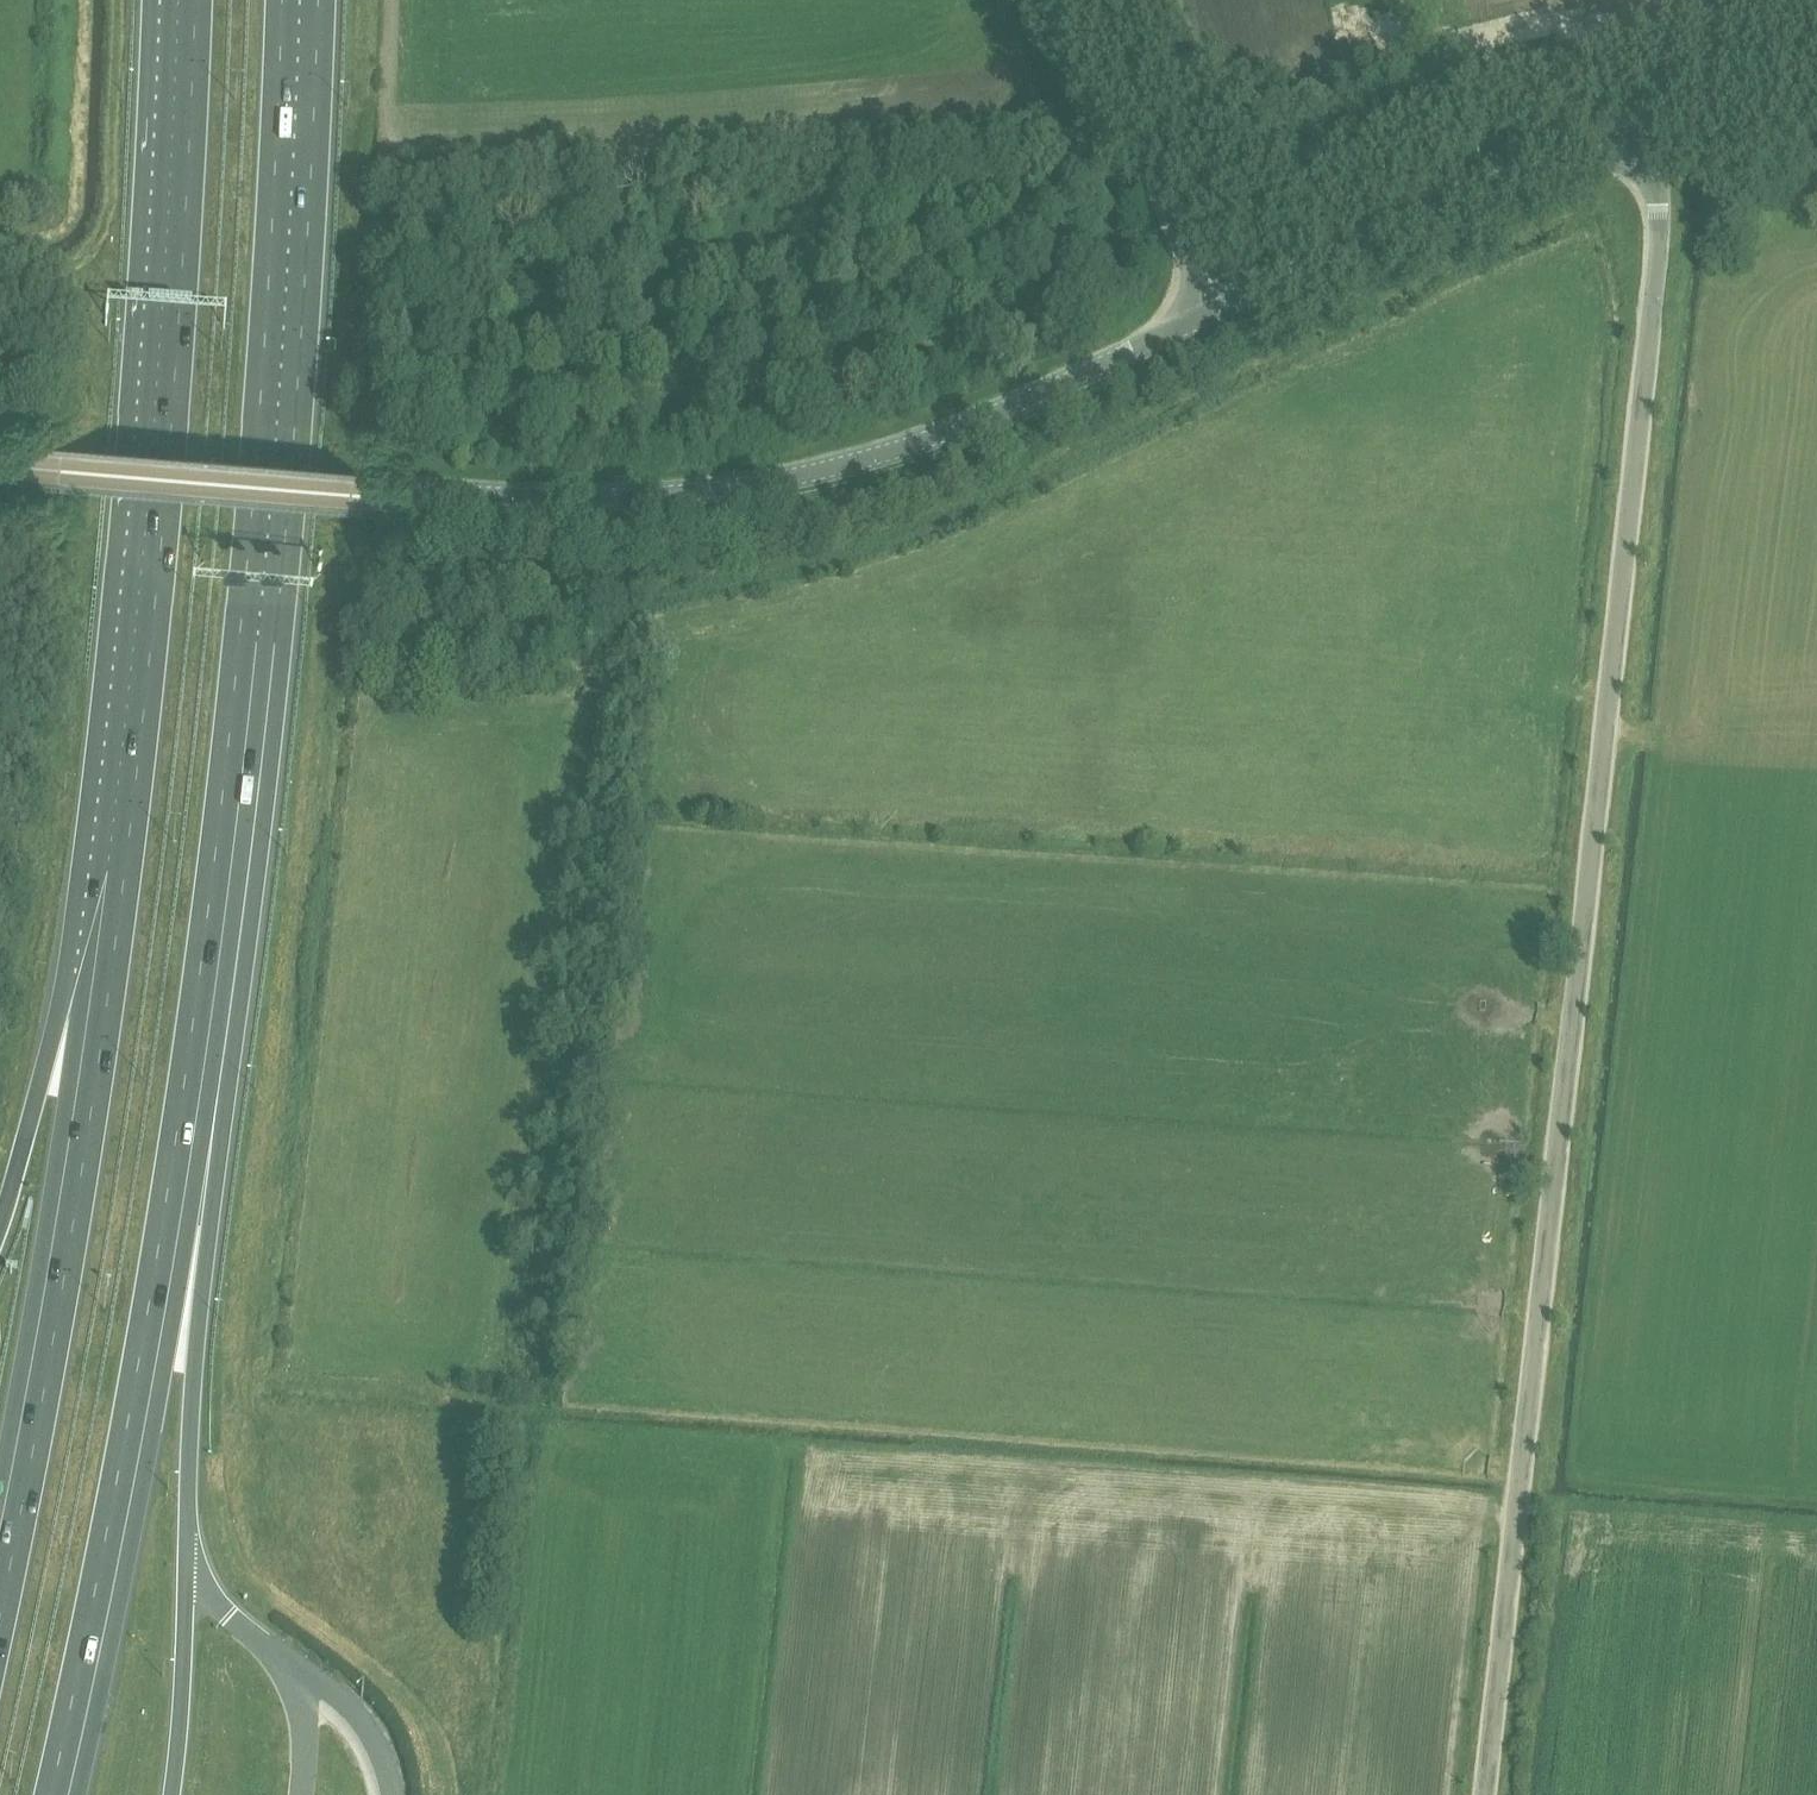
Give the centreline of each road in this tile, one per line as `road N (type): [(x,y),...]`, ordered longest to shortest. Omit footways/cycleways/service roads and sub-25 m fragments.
road 1 (unclassified): [(1484,1794),(1661,238),(1640,134)]
road 2 (motorway): [(59,1794),(141,1401),(259,630)]
road 3 (motorway): [(184,0),(155,509),(116,879)]
road 4 (tertiary): [(408,489),(635,496),(805,473),(945,433),(1213,309)]
road 5 (motorway): [(191,1440),(261,864),(259,630)]
road 6 (motorway): [(116,879),(89,1077),(0,1572)]
road 7 (motorway): [(259,630),(301,0)]
road 8 (tertiary): [(1640,134),(1213,309)]
road 9 (tertiary): [(408,489),(0,453)]
road 10 (motorway): [(116,879),(53,1037),(0,1231)]
road 11 (unclassified): [(1213,309),(1084,0)]
road 12 (tertiary): [(1816,100),(1640,134)]

